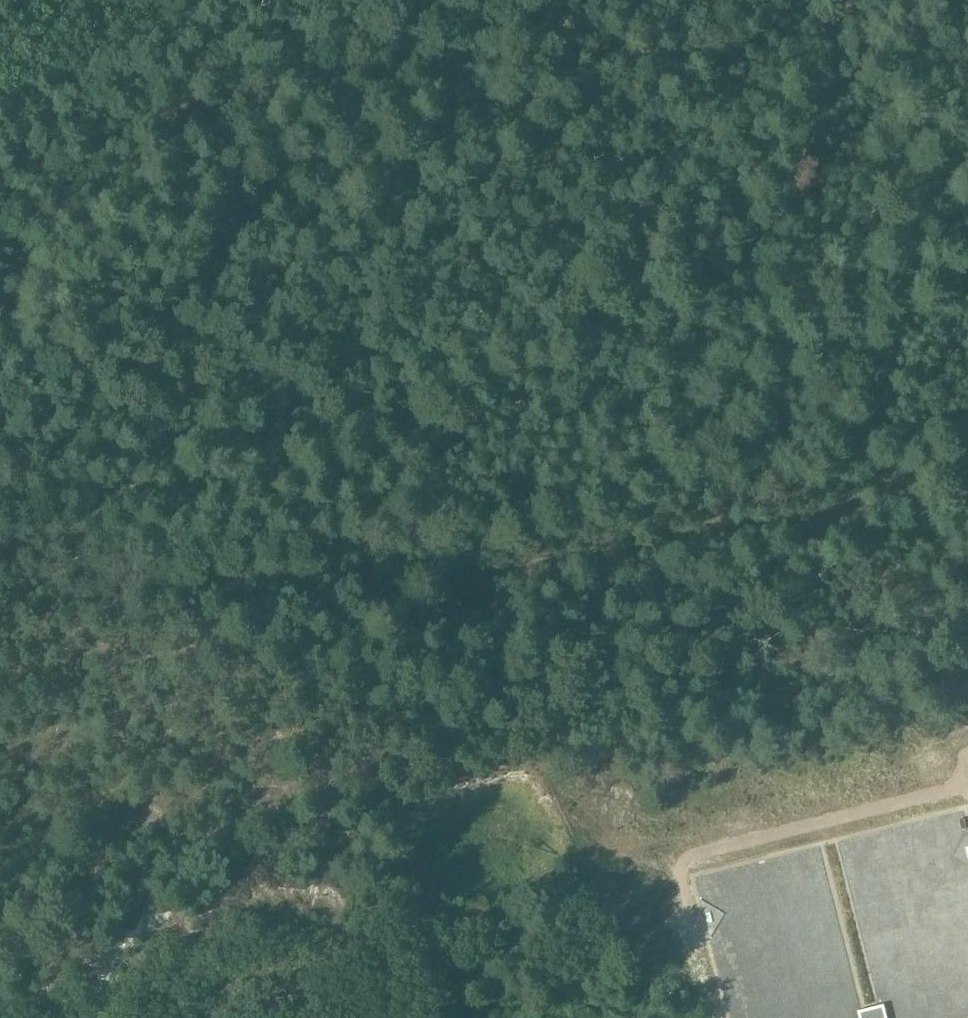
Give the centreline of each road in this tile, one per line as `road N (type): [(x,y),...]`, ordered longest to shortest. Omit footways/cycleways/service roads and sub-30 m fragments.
road 1 (track): [(704,858),(967,790)]

